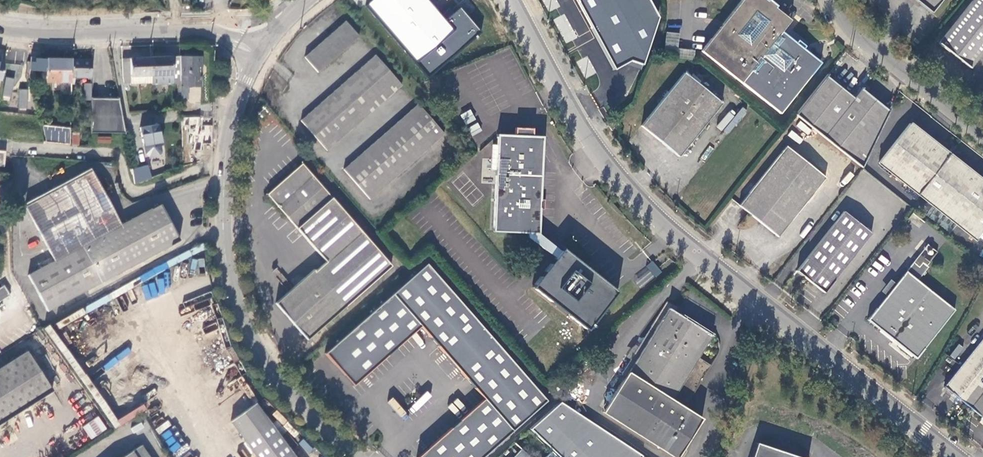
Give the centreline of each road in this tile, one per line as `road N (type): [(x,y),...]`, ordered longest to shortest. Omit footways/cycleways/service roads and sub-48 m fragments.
road 1 (unclassified): [(959,456),(642,200),(575,116),(513,0)]
road 2 (tertiary): [(353,456),(271,368),(243,318),(225,249),(225,162),(260,55)]
road 3 (tertiary): [(0,32),(99,36),(200,26),(260,55)]
road 4 (unclassified): [(982,134),(857,34),(840,0)]

